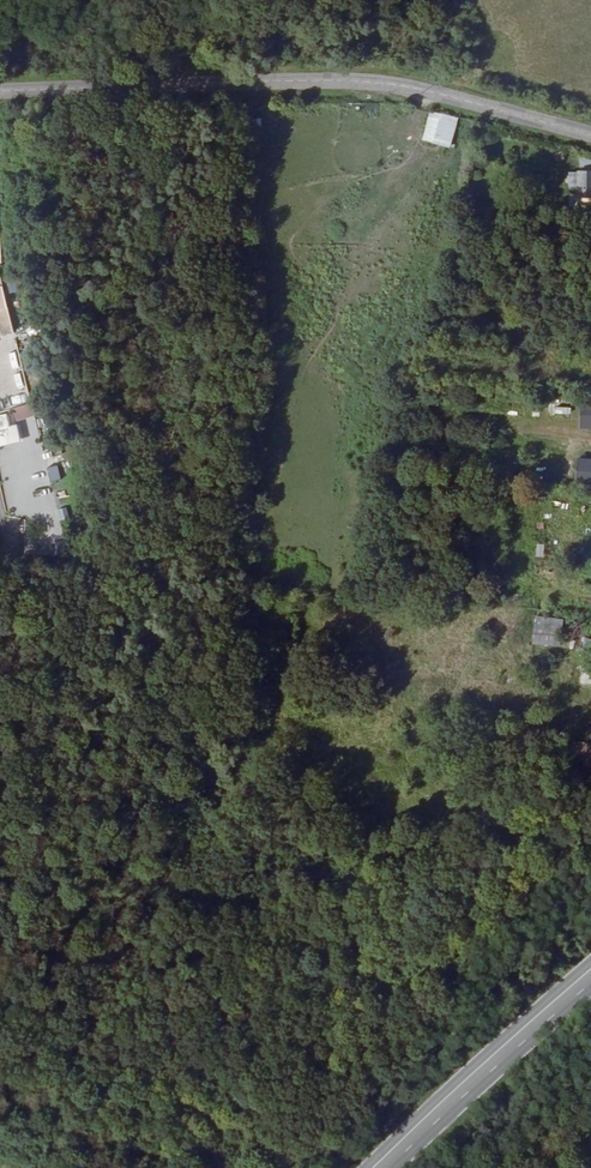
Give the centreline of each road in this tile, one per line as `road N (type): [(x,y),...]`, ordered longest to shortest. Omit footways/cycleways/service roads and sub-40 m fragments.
road 1 (tertiary): [(494,109),(348,82),(0,92)]
road 2 (secondary): [(590,979),(383,1167)]

